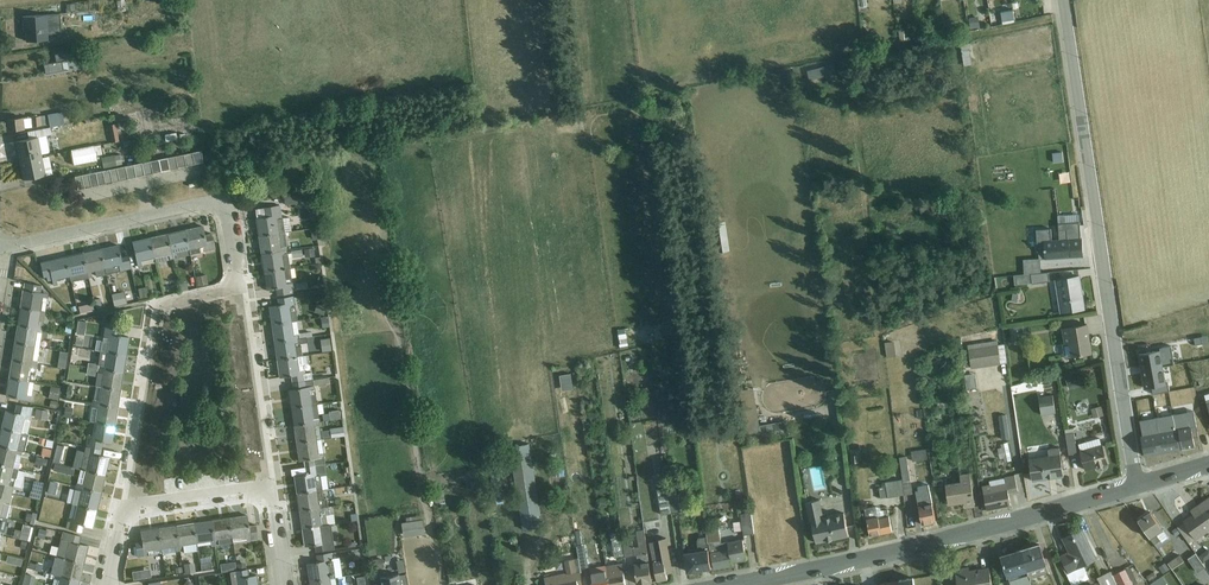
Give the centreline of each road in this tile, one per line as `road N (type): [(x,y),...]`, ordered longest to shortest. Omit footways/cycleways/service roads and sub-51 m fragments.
road 1 (residential): [(1062,0),(1138,485)]
road 2 (tertiary): [(730,584),(907,551),(1138,485)]
road 3 (residential): [(0,248),(230,201),(246,300)]
road 4 (residential): [(125,505),(159,333),(178,314),(246,300)]
road 5 (residential): [(246,300),(270,484)]
road 6 (residential): [(270,484),(125,505)]

